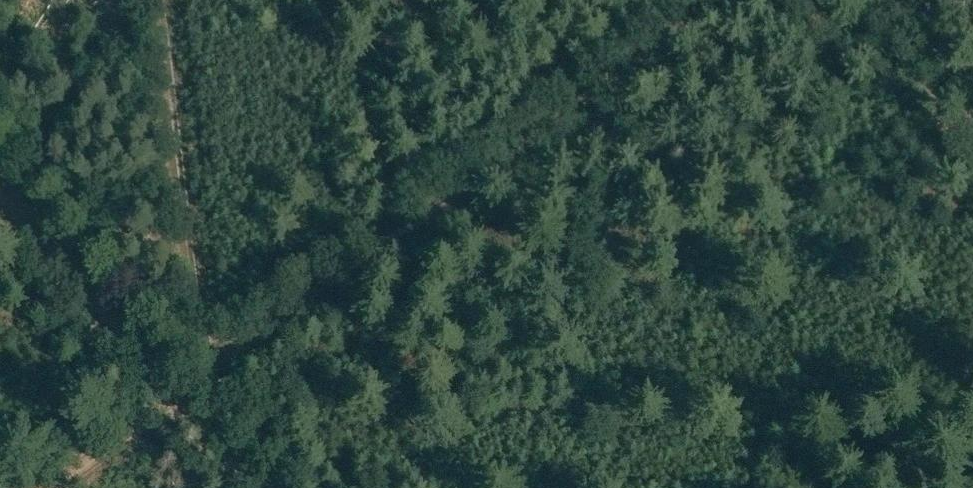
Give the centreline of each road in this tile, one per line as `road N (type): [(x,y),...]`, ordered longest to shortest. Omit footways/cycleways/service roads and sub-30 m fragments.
road 1 (track): [(716,0),(44,487)]
road 2 (track): [(0,200),(167,398),(254,487)]
road 3 (track): [(972,143),(923,81),(826,0)]

